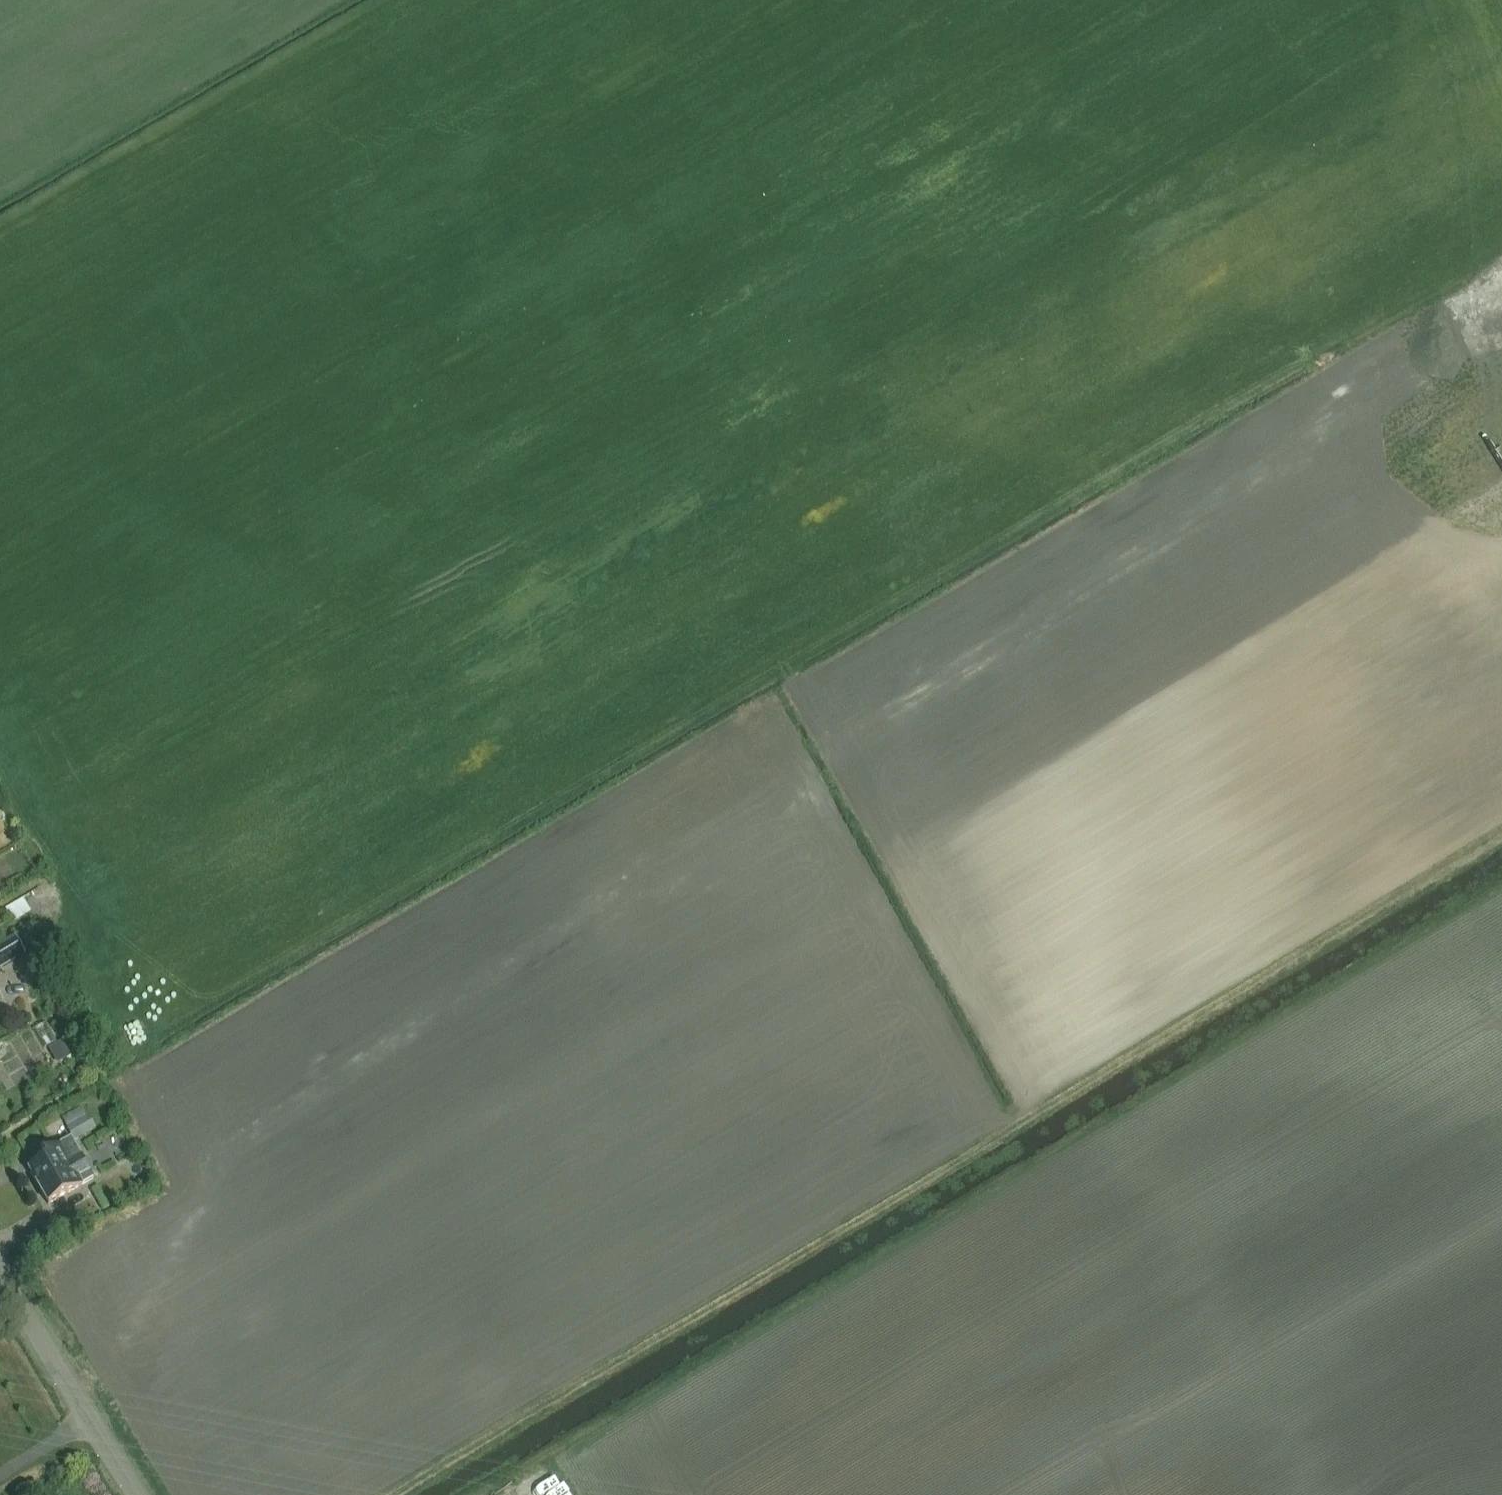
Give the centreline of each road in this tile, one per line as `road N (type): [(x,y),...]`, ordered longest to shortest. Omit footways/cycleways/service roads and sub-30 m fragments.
road 1 (tertiary): [(133,1494),(0,1272)]

